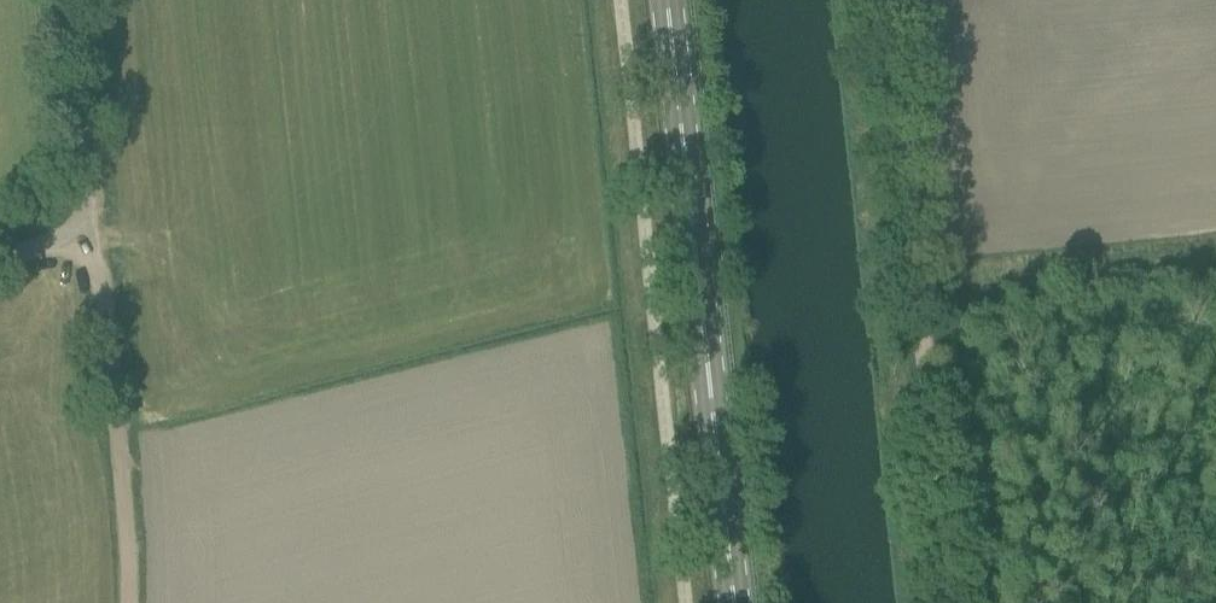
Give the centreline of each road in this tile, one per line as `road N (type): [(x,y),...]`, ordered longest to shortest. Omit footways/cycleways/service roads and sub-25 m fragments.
road 1 (primary): [(738,602),(668,0)]
road 2 (track): [(947,602),(878,0)]
road 3 (track): [(80,235),(105,298),(128,602)]
road 4 (unclassified): [(0,262),(80,235),(88,165),(73,0)]

